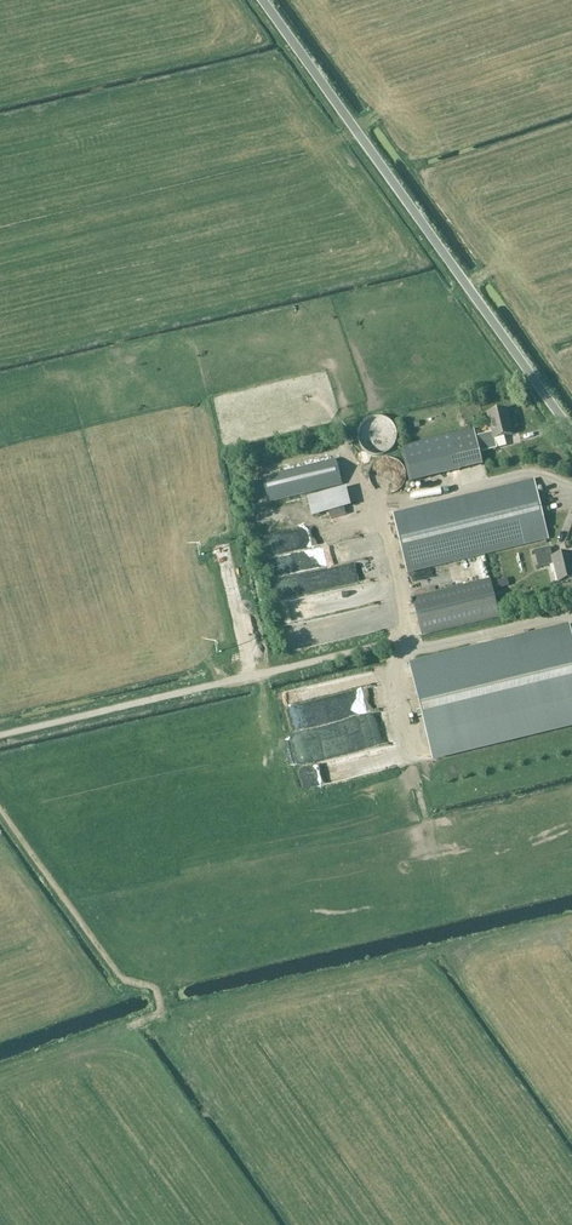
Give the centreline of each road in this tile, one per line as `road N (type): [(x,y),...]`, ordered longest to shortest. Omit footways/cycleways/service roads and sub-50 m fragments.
road 1 (unclassified): [(262,0),(571,433)]
road 2 (track): [(403,644),(0,738)]
road 3 (track): [(0,809),(119,979),(159,997),(157,1017),(135,1027)]

